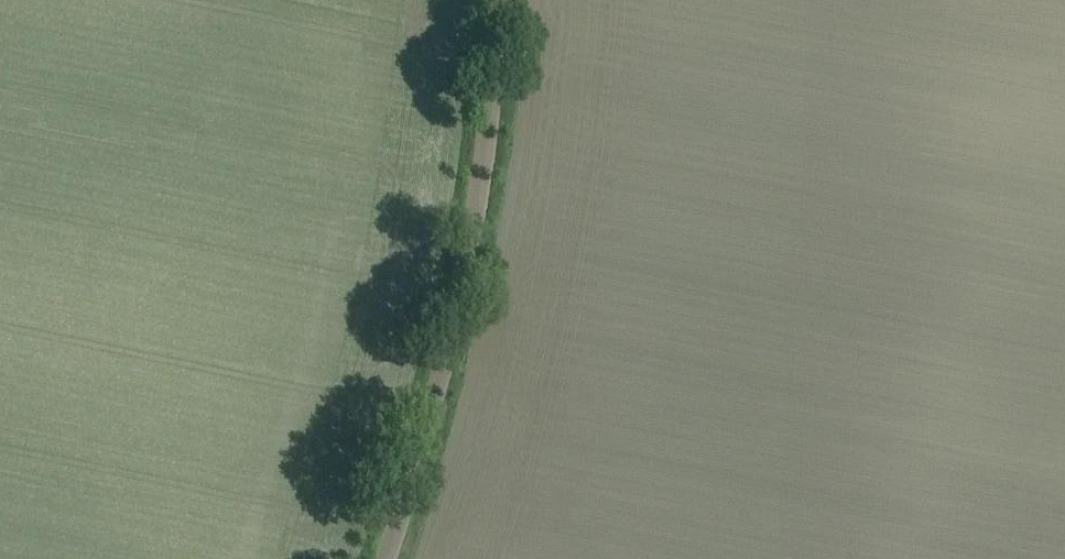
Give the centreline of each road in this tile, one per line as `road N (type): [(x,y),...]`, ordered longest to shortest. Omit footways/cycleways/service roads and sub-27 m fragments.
road 1 (tertiary): [(502,0),(493,102),(450,352),(384,558)]

